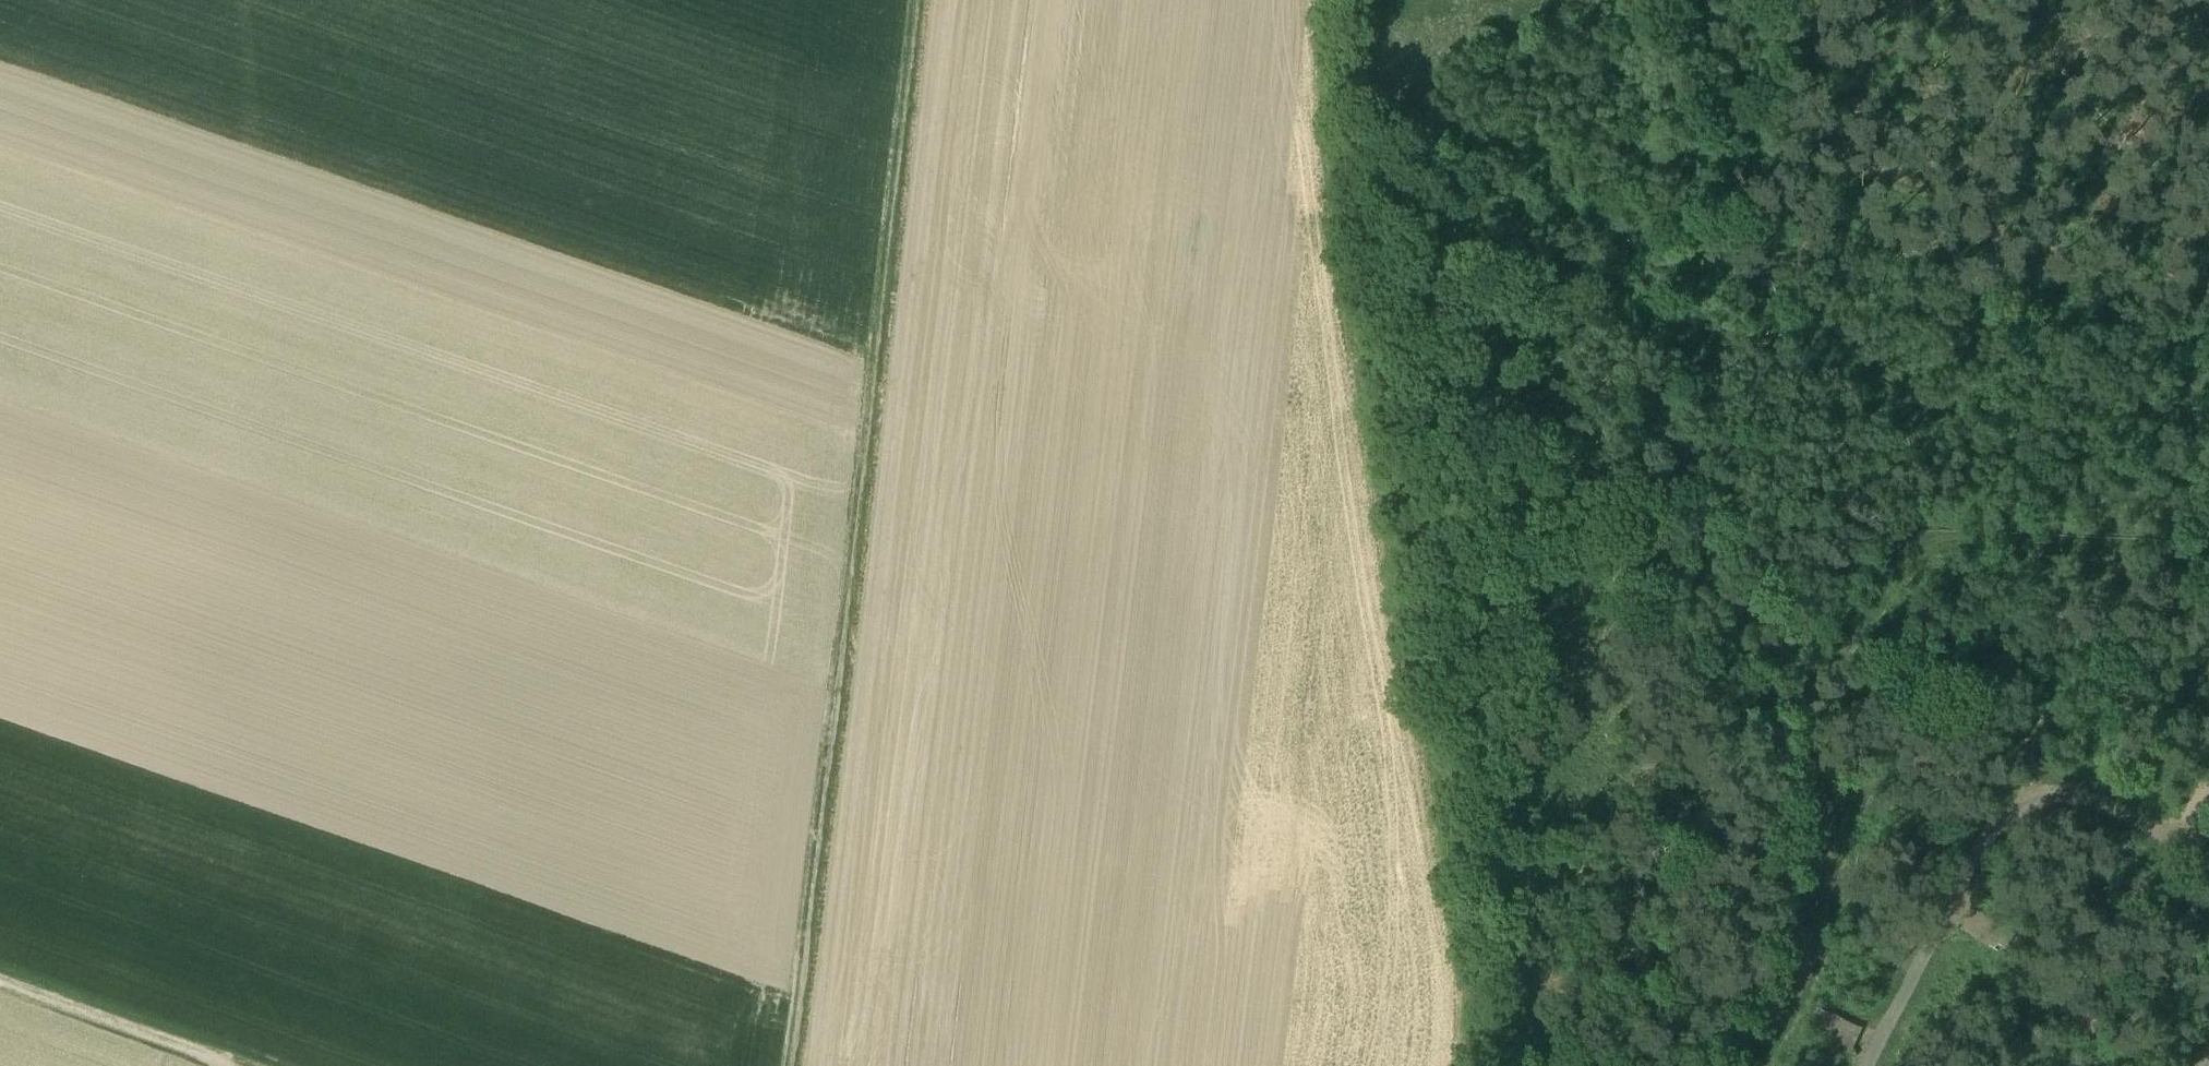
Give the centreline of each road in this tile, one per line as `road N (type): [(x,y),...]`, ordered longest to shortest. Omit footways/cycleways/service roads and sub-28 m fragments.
road 1 (track): [(1505,1065),(1503,953),(1340,162),(1345,0)]
road 2 (track): [(932,0),(868,561),(791,1065)]
road 3 (track): [(1867,1065),(1986,837),(2019,808),(2053,795),(2111,802),(2208,856)]
road 4 (track): [(231,1065),(0,985)]

